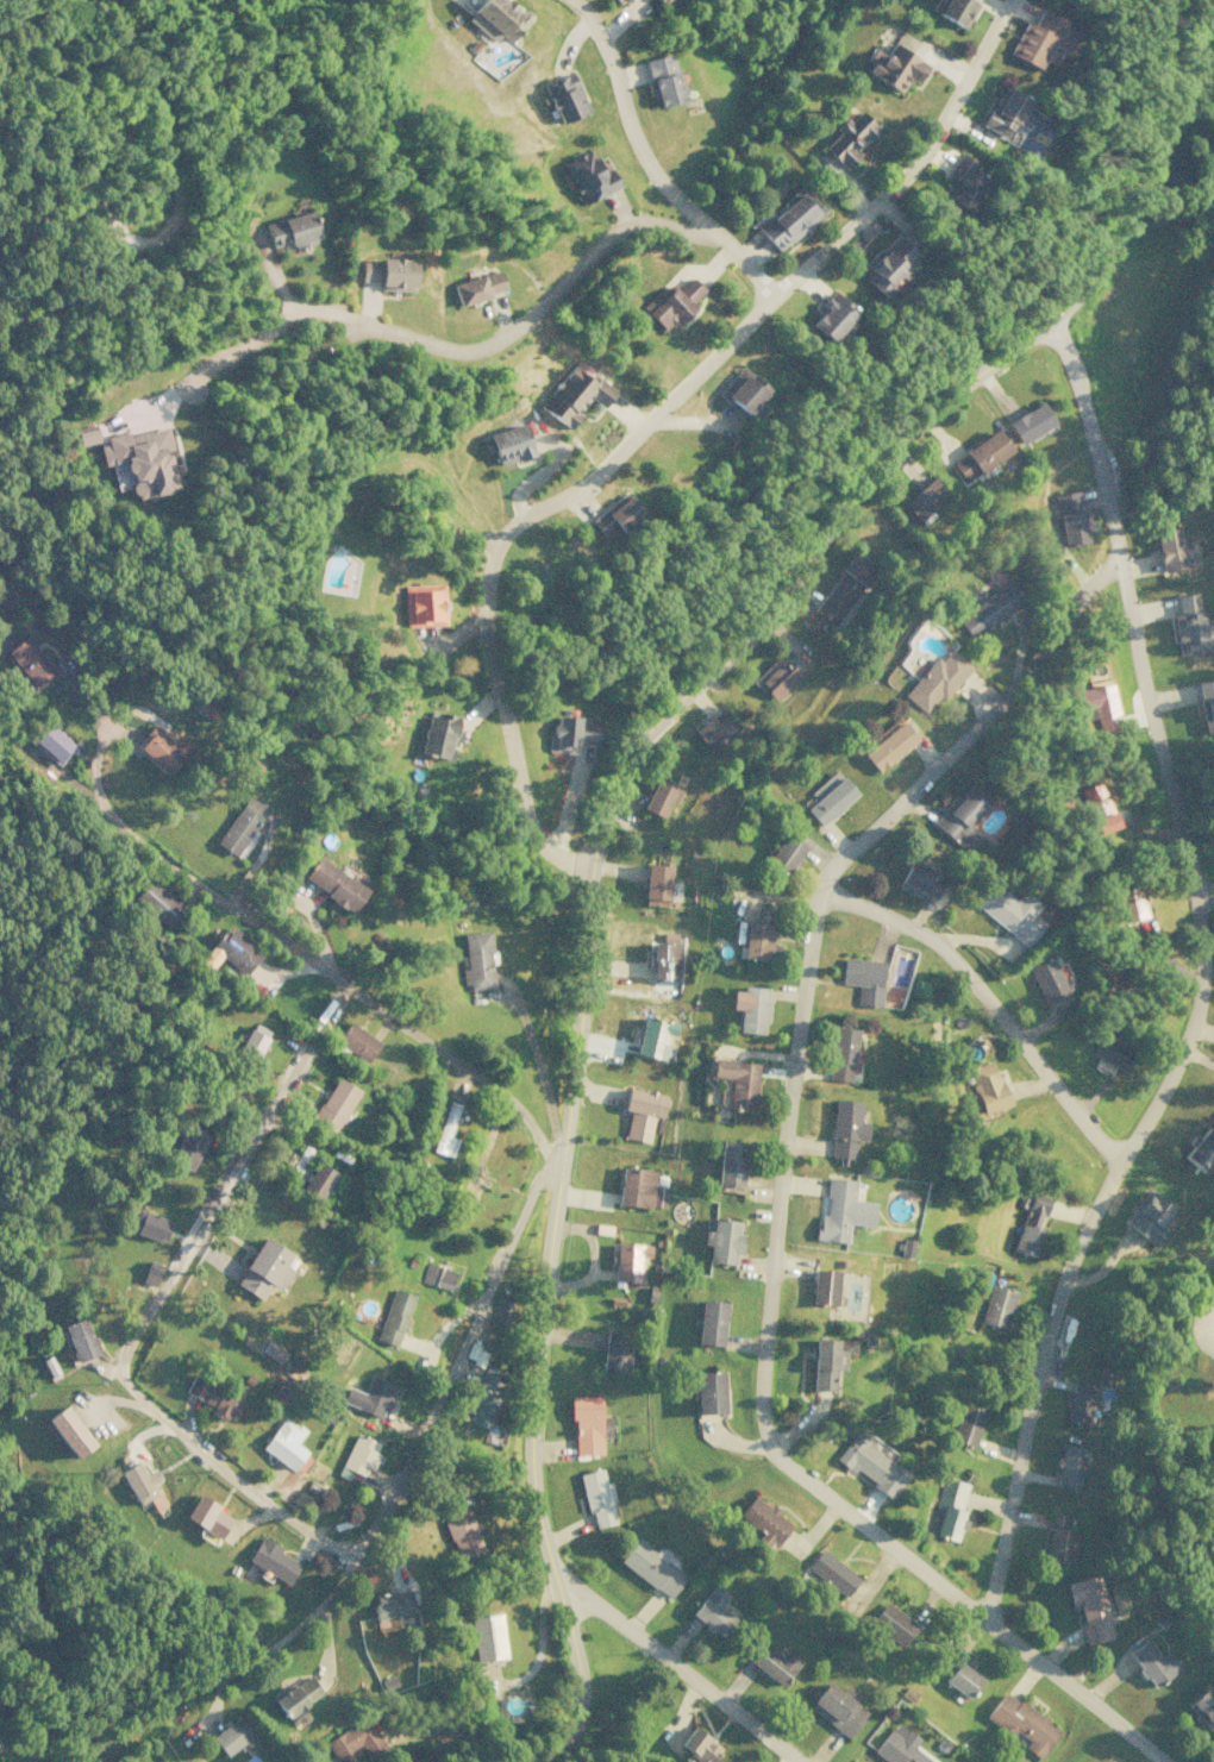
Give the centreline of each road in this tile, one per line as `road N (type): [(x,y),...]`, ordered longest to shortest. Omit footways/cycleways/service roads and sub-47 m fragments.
road 1 (residential): [(524,1761),(552,1751),(577,1712),(580,1681),(532,1481),(532,1423),(590,921),(587,886),(613,789),(640,739),(768,615),(900,438),(943,396),(1051,324),(1085,287),(1146,175),(1213,78)]
road 2 (residential): [(1115,563),(1077,594),(1008,696),(826,876),(812,909),(756,1394),(758,1434),(775,1460),(1159,1761)]
road 3 (residential): [(1051,324),(1084,399),(1196,897),(1202,976),(1181,1046),(1081,1236),(1040,1343),(984,1629)]
road 4 (residential): [(589,869),(537,841),(528,823),(486,640),(493,547),(532,510),(614,459),(795,272),(895,187),(1008,0)]
road 5 (residential): [(357,1544),(339,1549),(296,1526),(204,1457),(120,1378),(148,1310),(308,1041)]
road 6 (residential): [(719,237),(624,226),(515,327),(465,350),(446,351),(318,311),(294,313),(186,380)]
road 7 (residential): [(559,1162),(503,1093),(234,910),(211,905),(151,916)]
road 8 (residential): [(557,1171),(528,1198),(468,1337),(357,1544)]
road 9 (residential): [(819,896),(882,914),(938,945),(1121,1164)]
road 10 (residential): [(772,296),(659,184),(592,20),(572,0)]
road 11 (residential): [(797,1761),(553,1575)]

